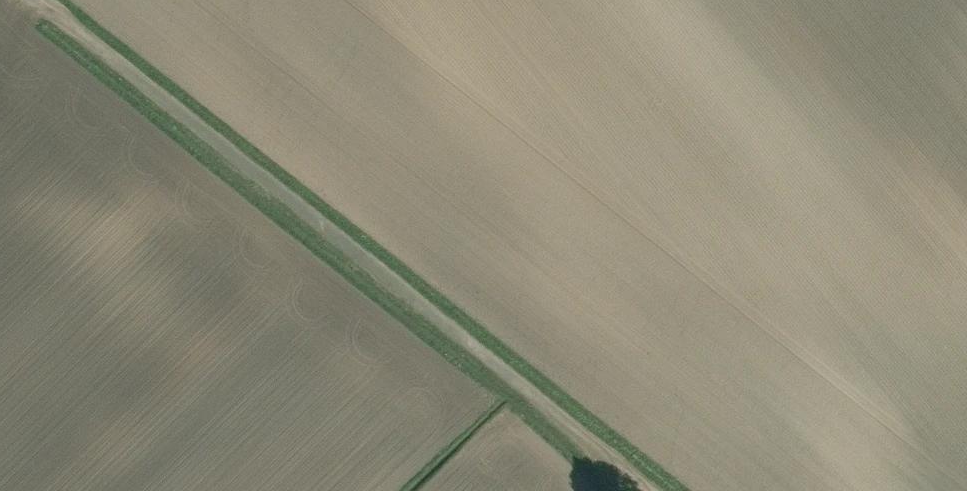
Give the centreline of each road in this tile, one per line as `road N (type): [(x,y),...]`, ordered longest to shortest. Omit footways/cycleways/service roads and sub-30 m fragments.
road 1 (track): [(32,0),(645,490)]

